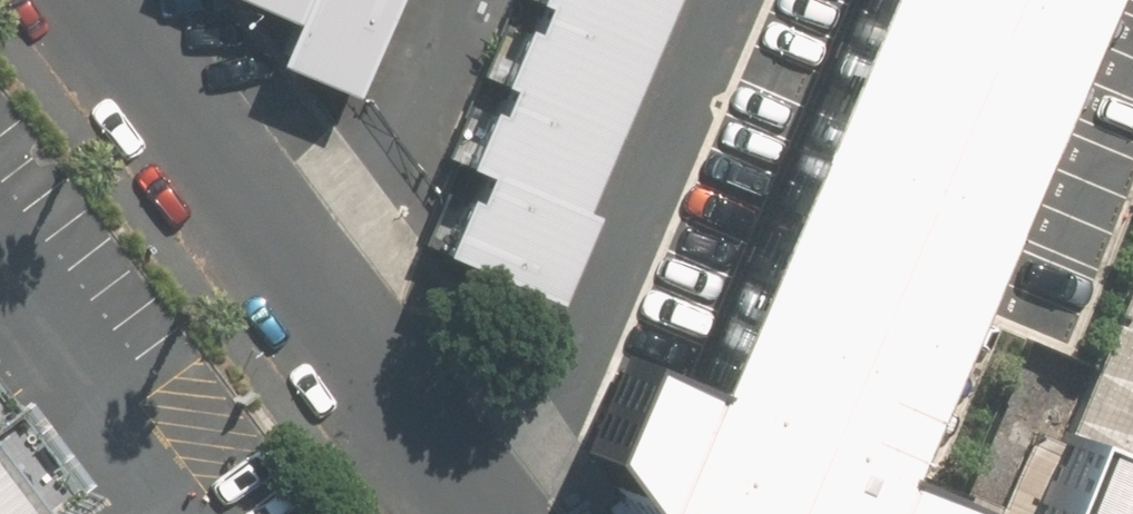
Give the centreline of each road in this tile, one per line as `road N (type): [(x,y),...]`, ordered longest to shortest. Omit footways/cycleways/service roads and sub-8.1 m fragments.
road 1 (tertiary): [(83,0),(310,312),(471,513)]

